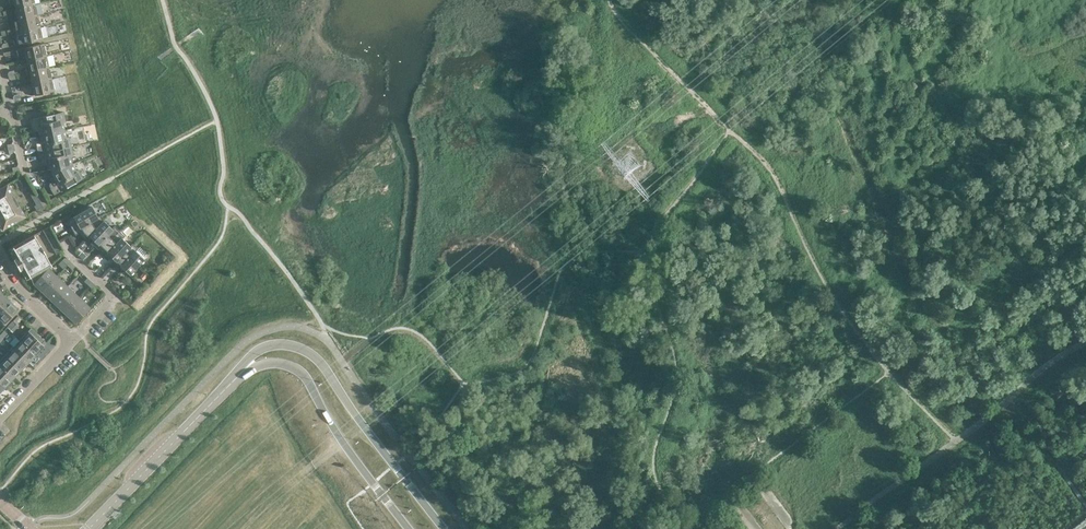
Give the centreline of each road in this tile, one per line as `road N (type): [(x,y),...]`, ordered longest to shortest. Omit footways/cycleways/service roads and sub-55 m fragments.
road 1 (tertiary): [(443,528),(311,356),(268,346),(231,383)]
road 2 (tertiary): [(231,383),(275,363),(301,373),(345,449),(409,528)]
road 3 (tertiary): [(231,383),(93,528)]
road 4 (residential): [(72,343),(114,300),(67,252)]

